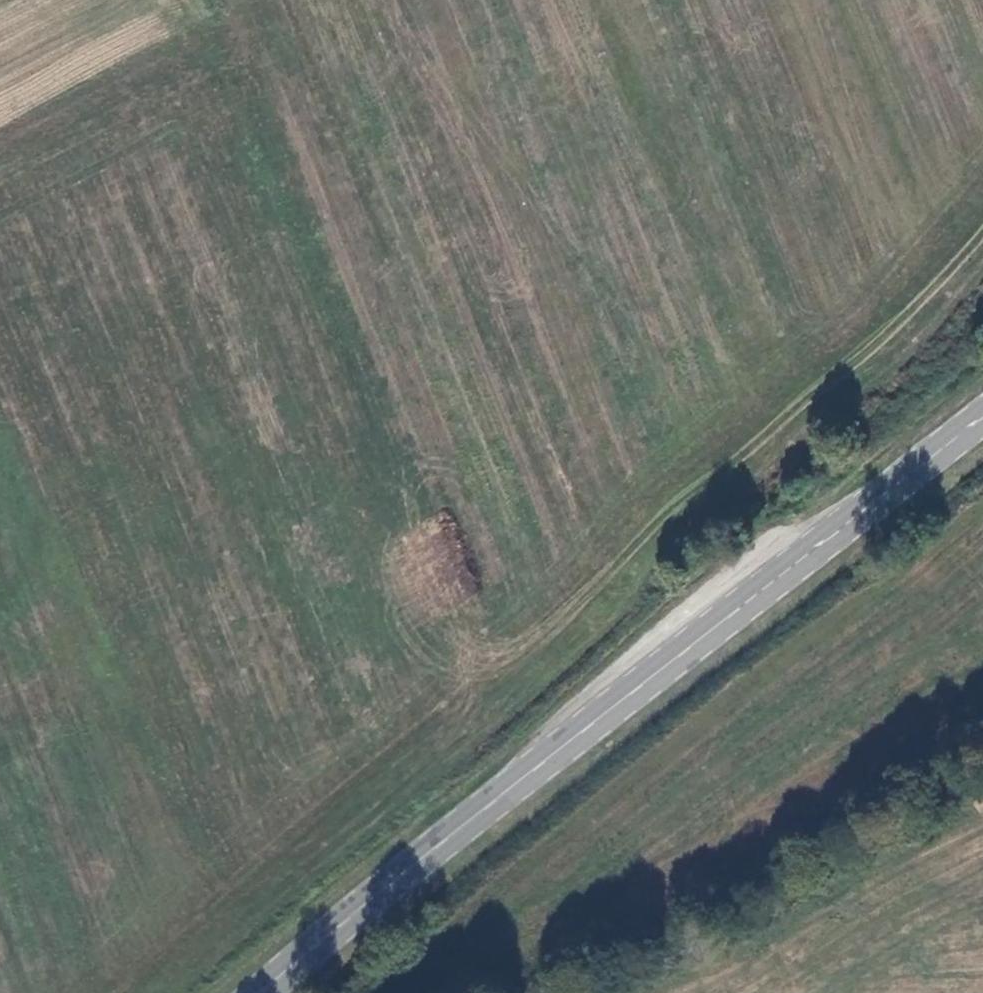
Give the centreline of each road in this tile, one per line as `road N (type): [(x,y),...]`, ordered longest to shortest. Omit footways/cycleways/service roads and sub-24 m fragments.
road 1 (secondary): [(273,992),(564,744),(982,415)]

